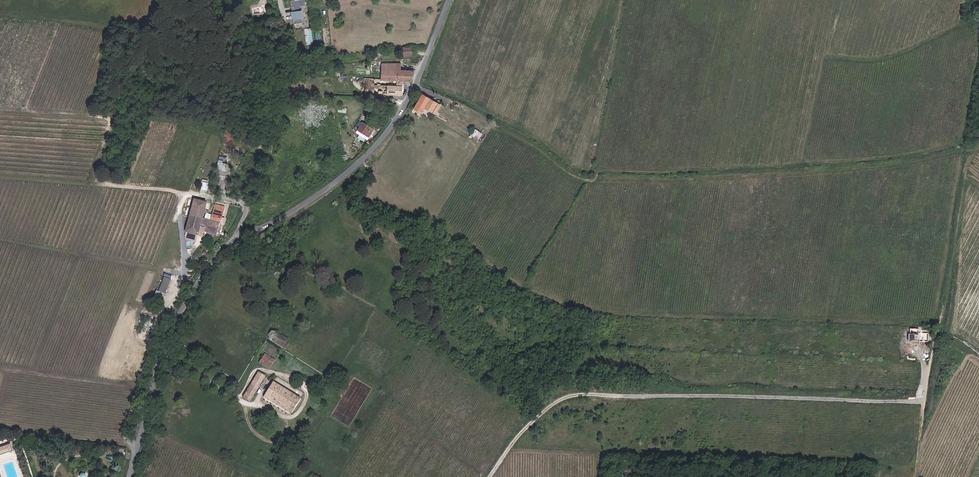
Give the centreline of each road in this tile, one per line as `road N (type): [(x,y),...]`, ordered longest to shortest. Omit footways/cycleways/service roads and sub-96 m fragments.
road 1 (unclassified): [(449,0),(408,101),(369,153),(248,227),(211,264),(160,354),(128,476)]
road 2 (track): [(248,227),(276,175),(294,113),(282,0)]

